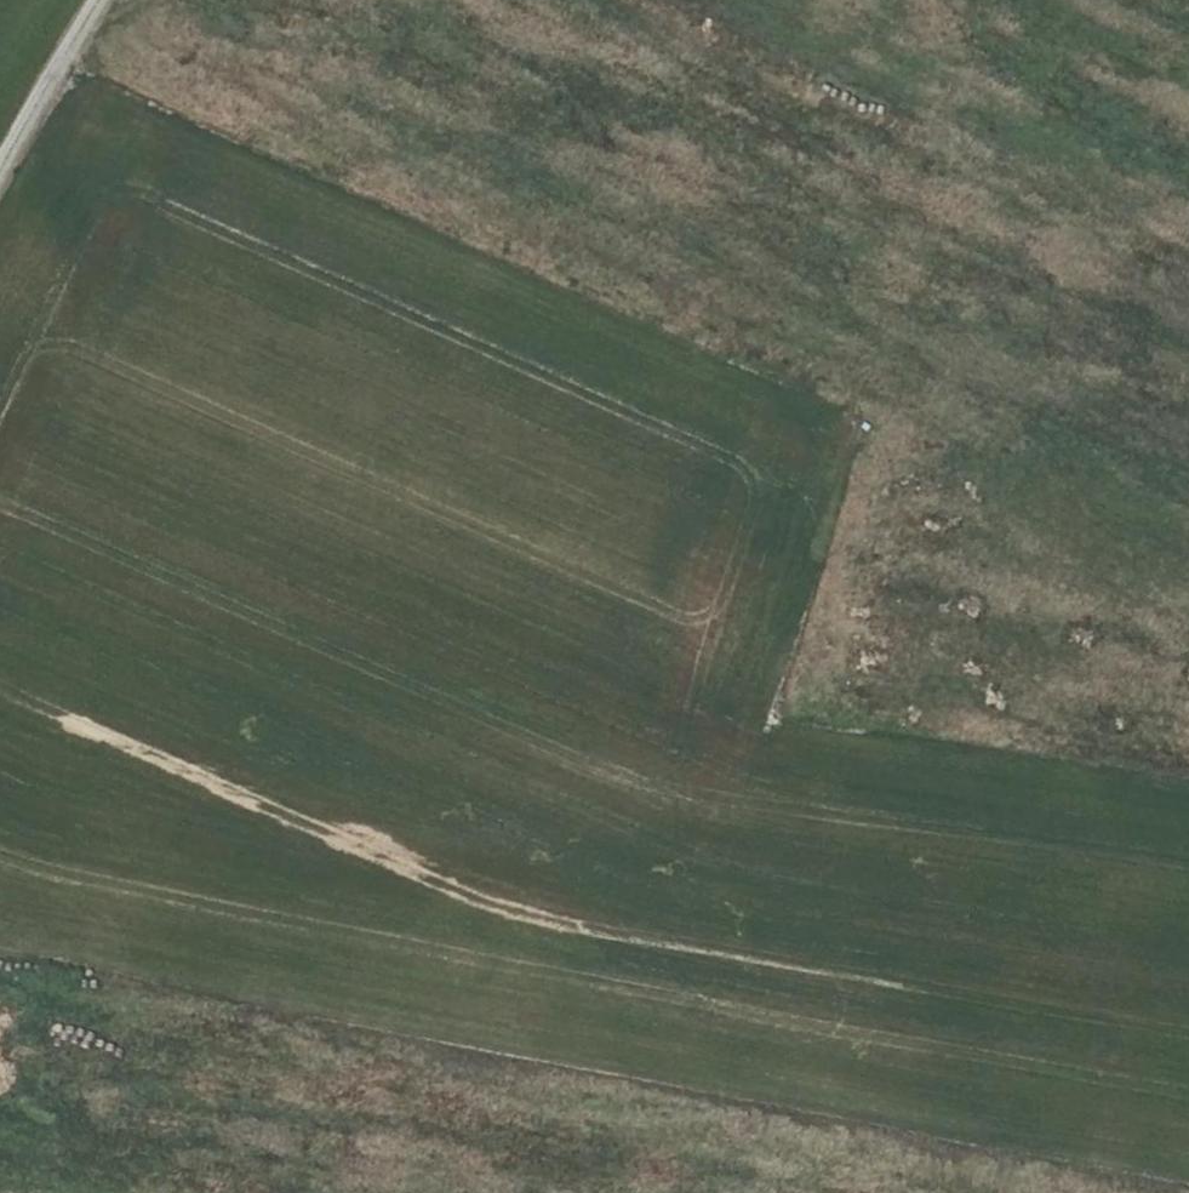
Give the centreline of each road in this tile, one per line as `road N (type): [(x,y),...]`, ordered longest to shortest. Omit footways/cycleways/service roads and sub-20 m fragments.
road 1 (unclassified): [(0,143),(92,0)]

